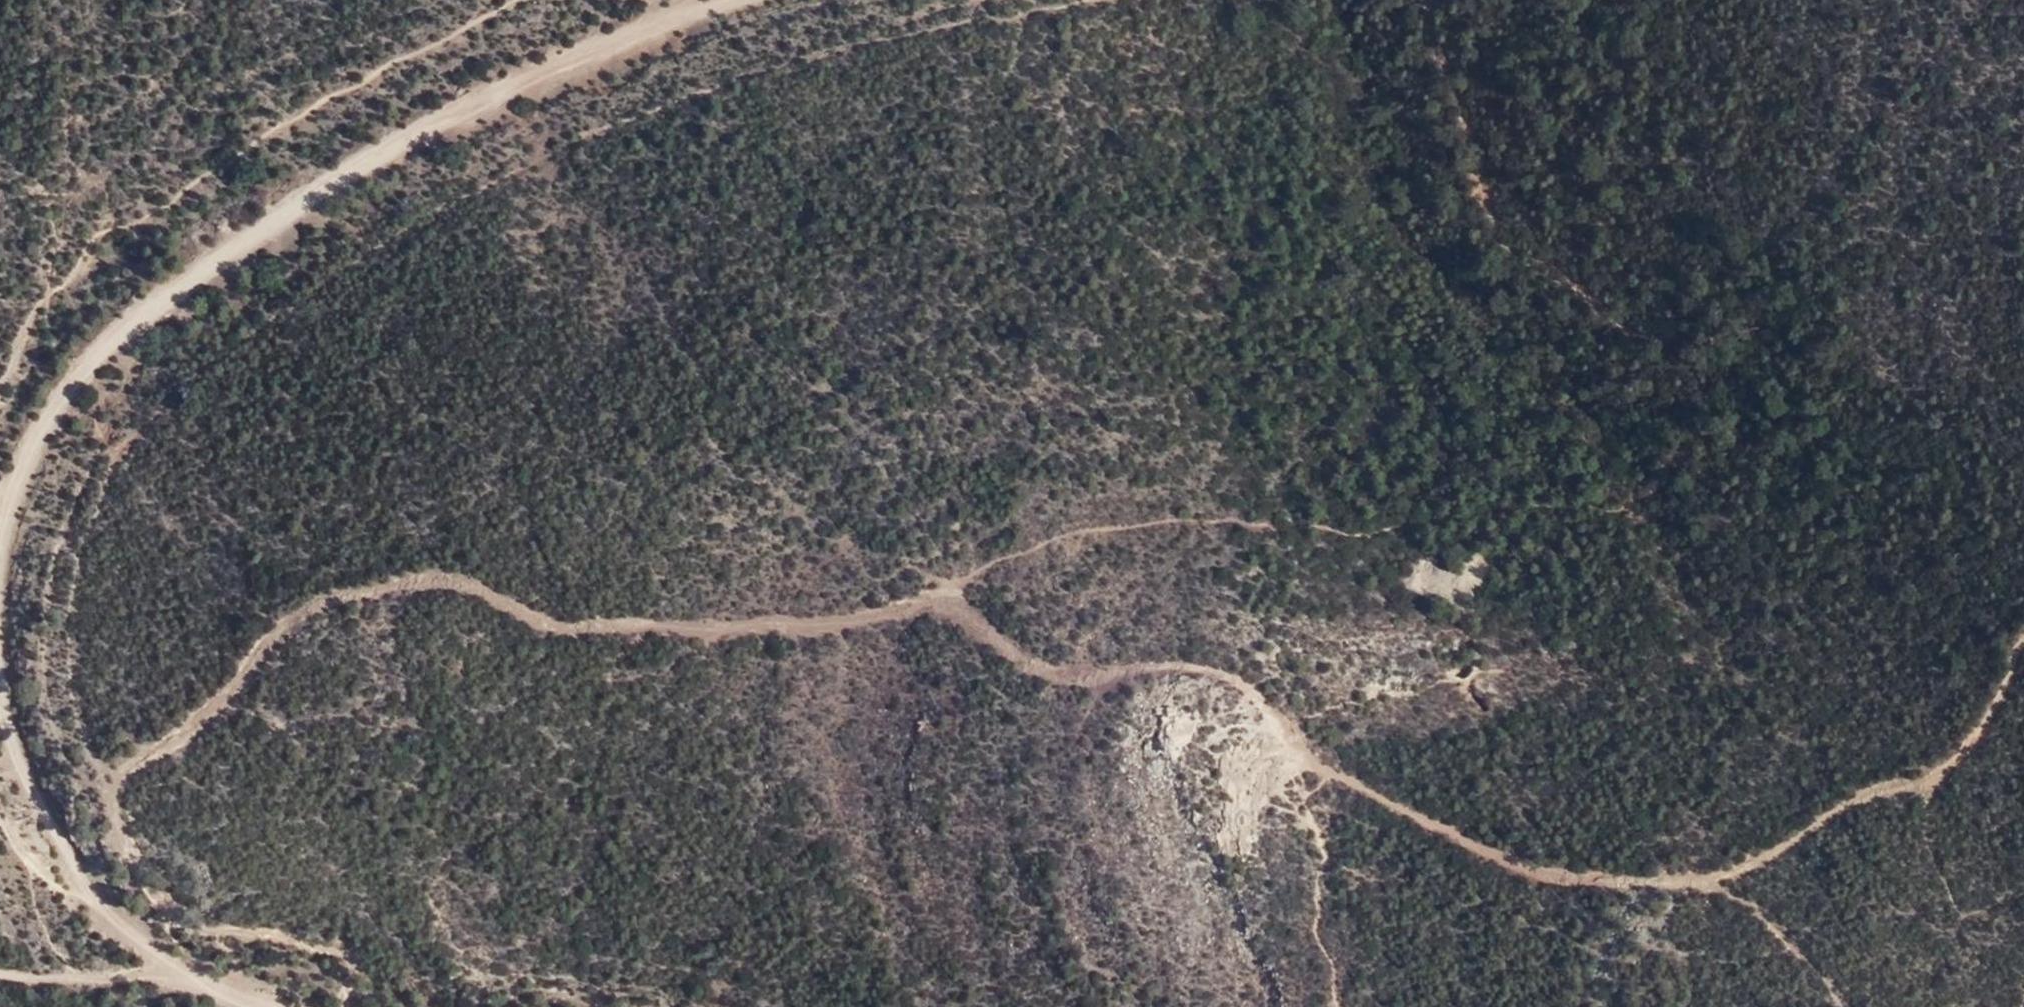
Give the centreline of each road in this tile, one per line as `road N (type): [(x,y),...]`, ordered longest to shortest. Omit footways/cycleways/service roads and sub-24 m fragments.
road 1 (track): [(0,546),(47,422),(105,338),(271,214),(444,120),(725,0)]
road 2 (track): [(275,1006),(178,968),(100,900),(36,793),(8,721),(0,671)]

